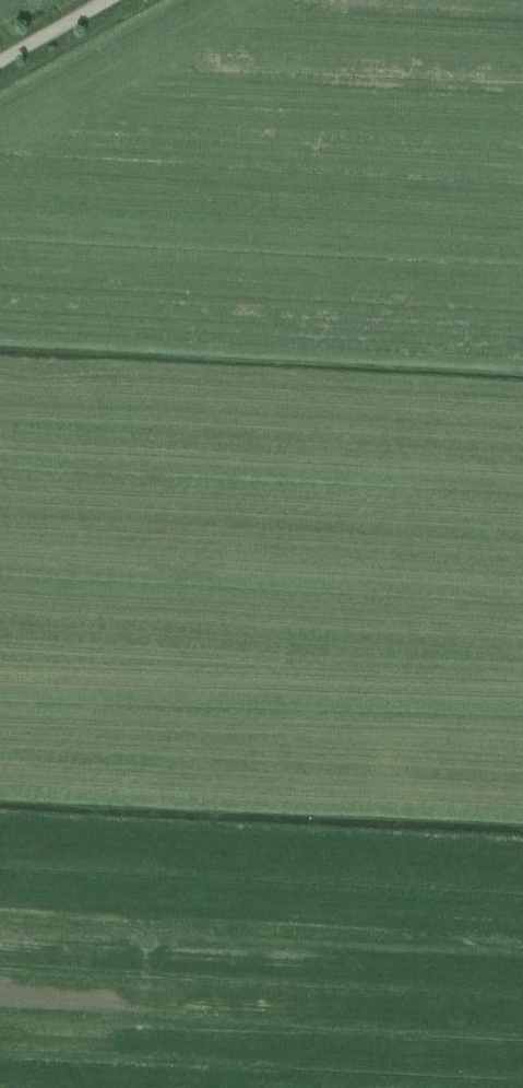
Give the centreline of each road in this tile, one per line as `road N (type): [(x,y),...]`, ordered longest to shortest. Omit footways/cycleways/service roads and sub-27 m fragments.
road 1 (unclassified): [(0,61),(108,0)]

